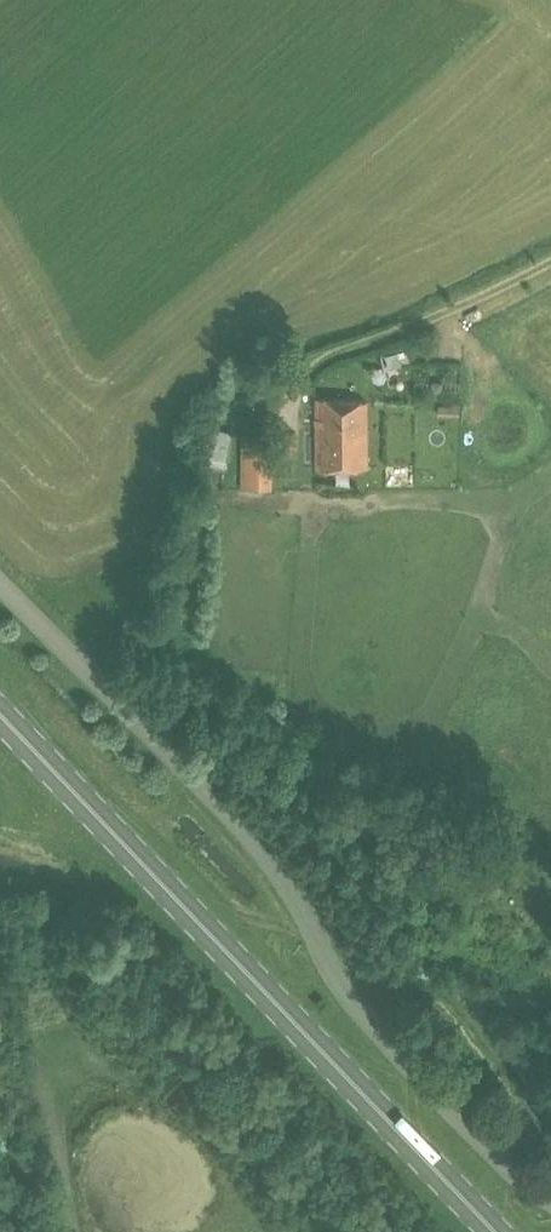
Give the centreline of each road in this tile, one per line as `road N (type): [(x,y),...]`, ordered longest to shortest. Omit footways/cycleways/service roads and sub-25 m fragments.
road 1 (unclassified): [(550,1199),(348,997),(275,861),(0,584)]
road 2 (primary): [(494,1231),(0,711)]

